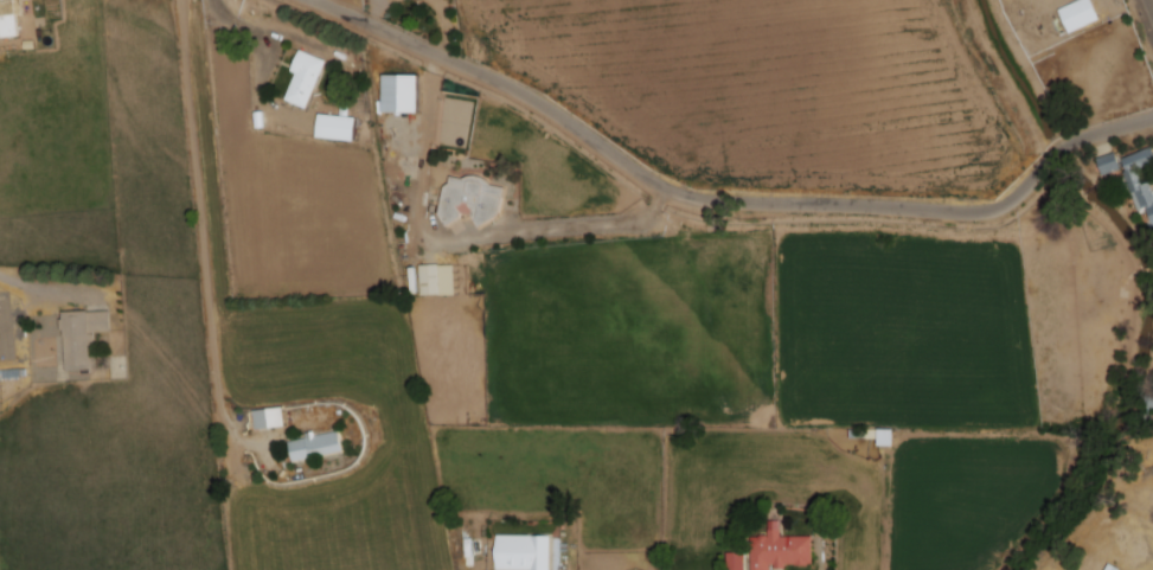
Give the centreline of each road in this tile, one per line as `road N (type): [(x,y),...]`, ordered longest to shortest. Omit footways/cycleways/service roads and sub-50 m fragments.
road 1 (residential): [(1152,120),(1072,145),(1029,191),(993,211),(704,200),(656,182),(542,102),(314,0)]

